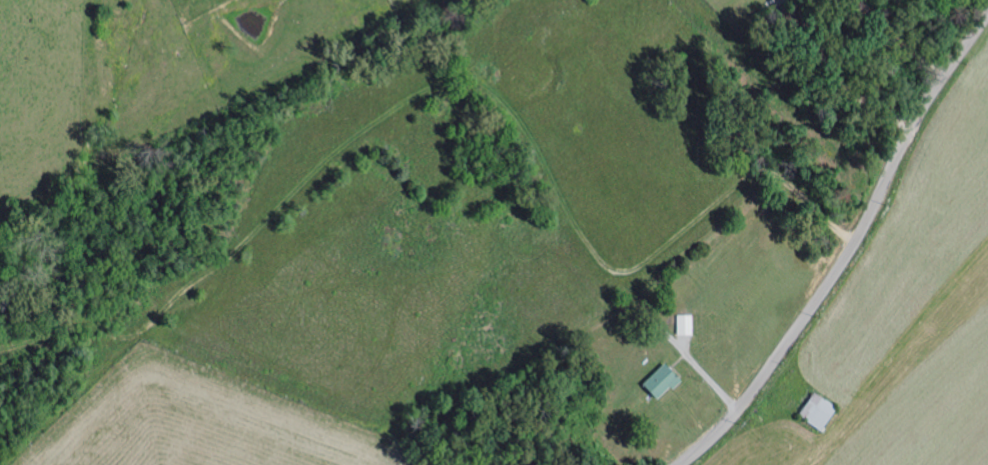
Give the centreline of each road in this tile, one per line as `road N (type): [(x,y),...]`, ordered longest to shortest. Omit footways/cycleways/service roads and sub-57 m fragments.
road 1 (residential): [(680,464),(733,415),(803,323),(925,107),(987,14)]

